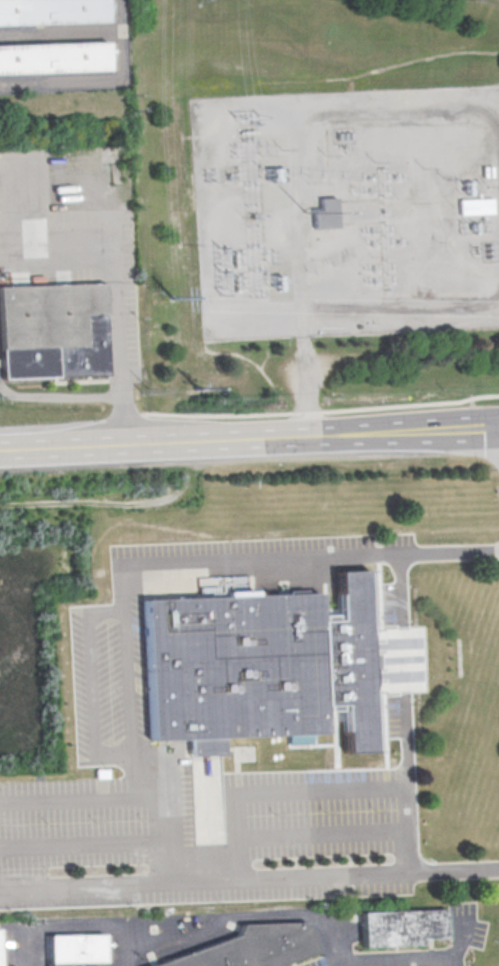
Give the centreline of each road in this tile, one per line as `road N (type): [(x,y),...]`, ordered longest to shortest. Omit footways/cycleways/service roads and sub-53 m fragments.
road 1 (secondary): [(498,428),(0,448)]

